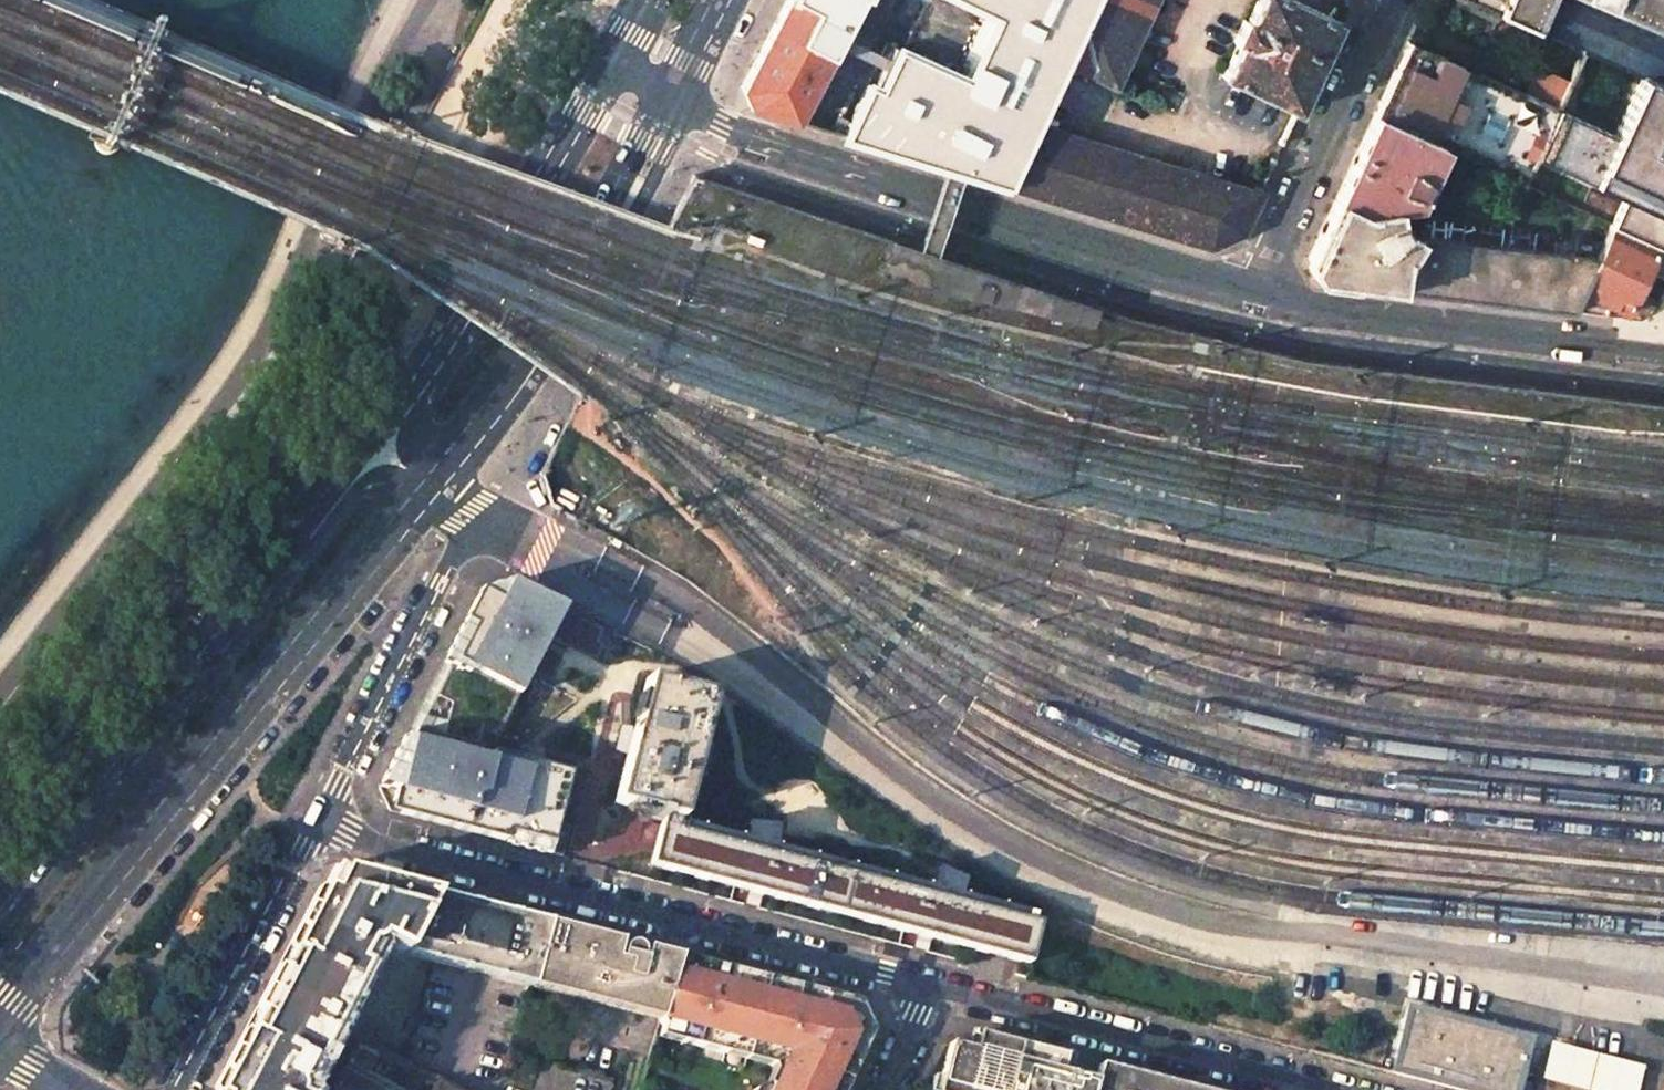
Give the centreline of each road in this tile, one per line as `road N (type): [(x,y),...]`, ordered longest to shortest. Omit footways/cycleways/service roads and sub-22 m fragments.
road 1 (primary): [(0,1006),(427,479)]
road 2 (residential): [(315,827),(929,986)]
road 3 (tertiary): [(1259,288),(752,139),(667,95)]
road 4 (primary): [(300,536),(0,915)]
road 5 (primary): [(427,479),(501,376),(667,95)]
road 6 (tertiary): [(1663,349),(1337,309),(1259,288)]
road 7 (residential): [(929,986),(1324,1089)]
road 8 (unclassified): [(480,513),(315,827)]
road 9 (primary): [(615,65),(431,361)]
road 10 (residential): [(1259,288),(1386,0)]
road 11 (unclassified): [(177,1089),(315,827)]
road 12 (primary): [(431,361),(300,536)]
road 13 (unclassified): [(427,479),(355,493),(300,536)]
road 14 (unclassified): [(431,361),(416,419),(427,479)]

